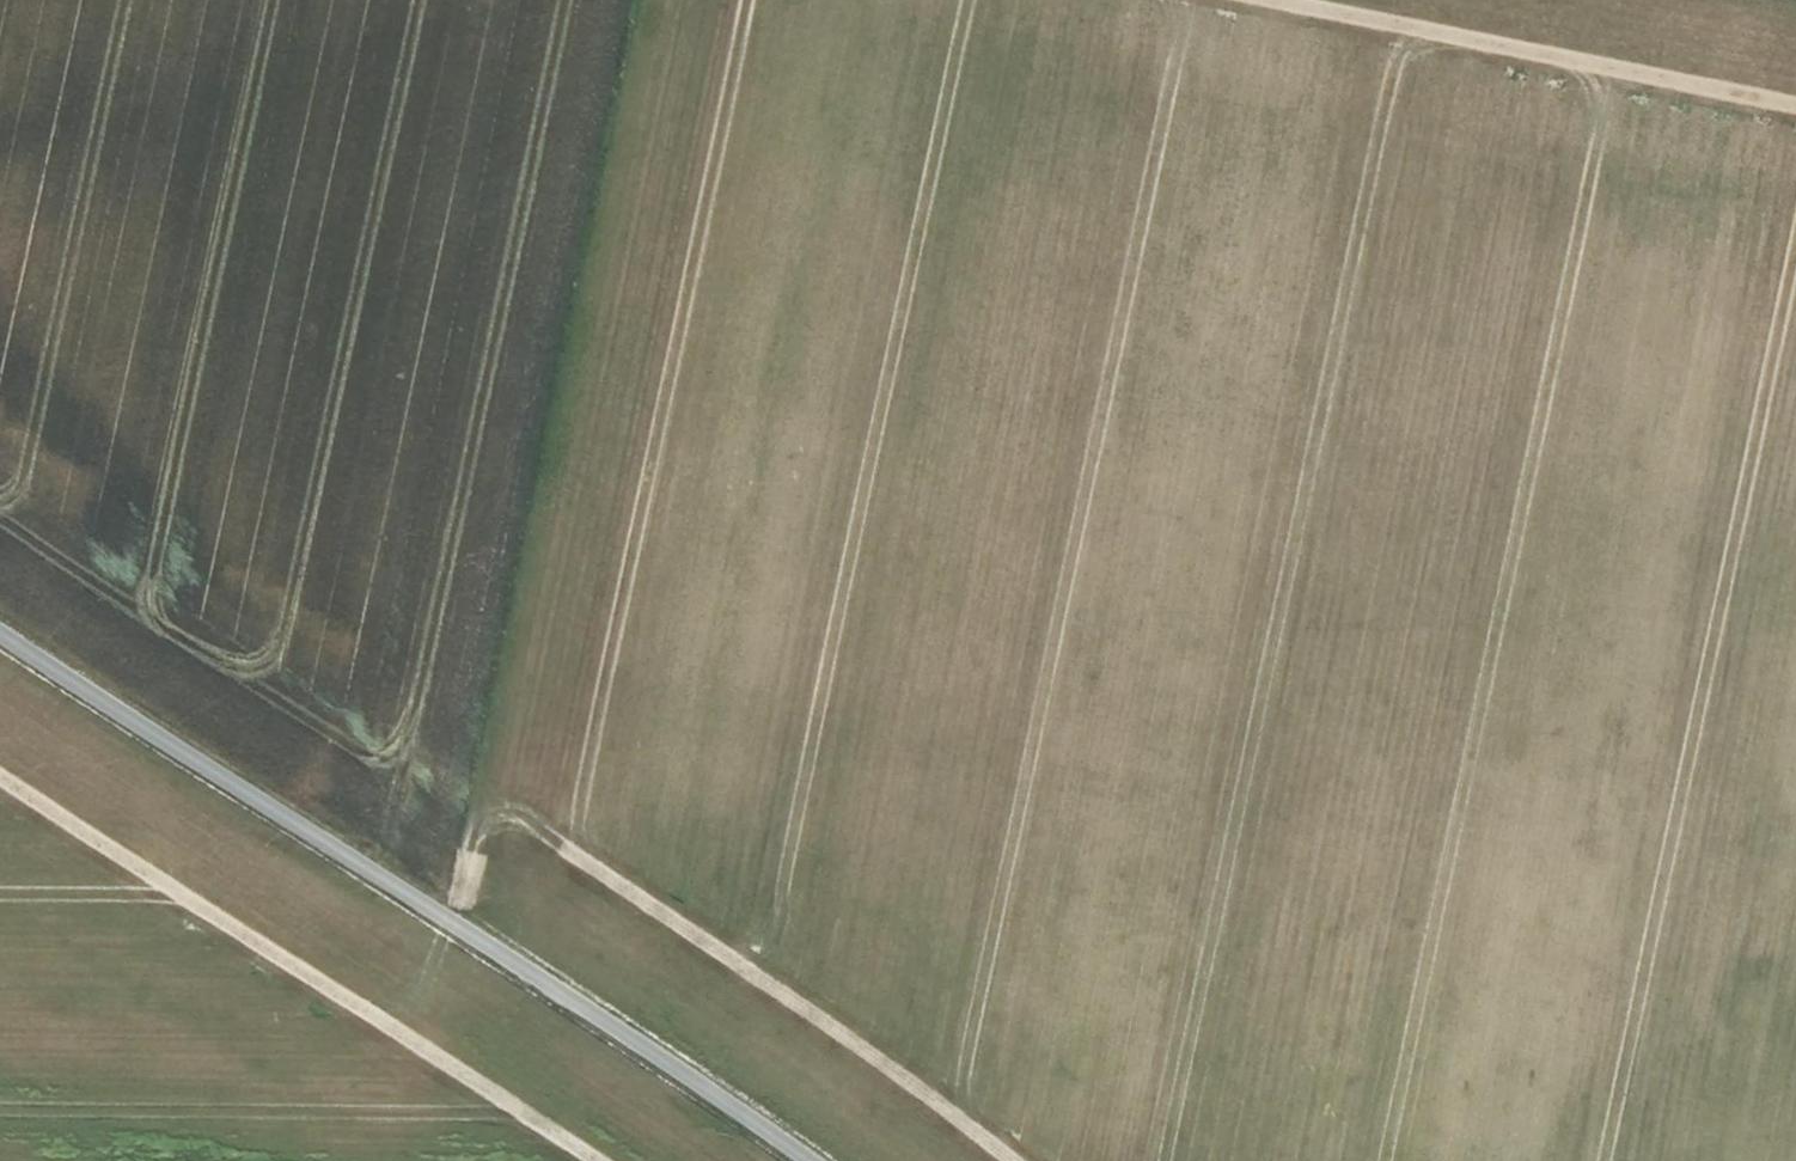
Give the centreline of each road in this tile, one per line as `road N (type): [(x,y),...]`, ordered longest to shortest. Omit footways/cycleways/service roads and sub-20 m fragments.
road 1 (unclassified): [(805,1160),(694,1077),(0,631)]

